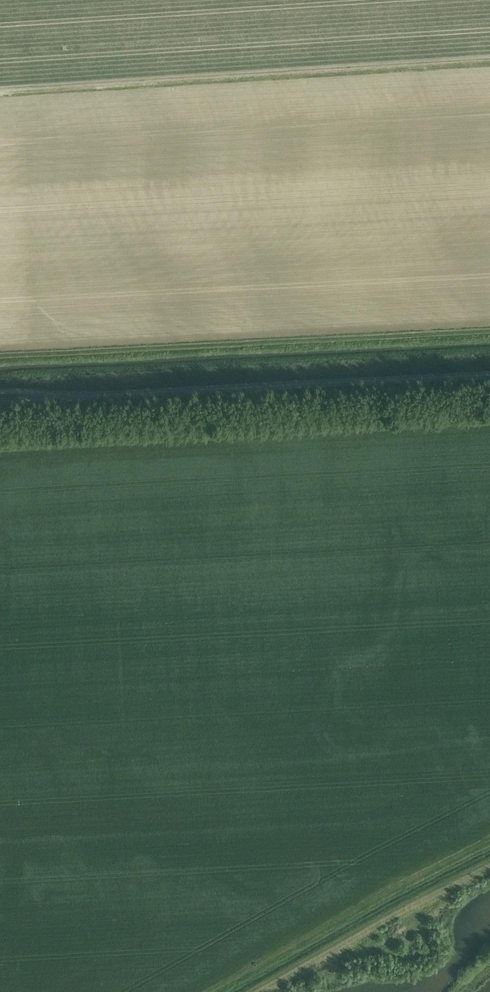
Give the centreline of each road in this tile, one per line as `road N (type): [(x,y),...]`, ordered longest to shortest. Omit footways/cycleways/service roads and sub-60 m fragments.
road 1 (unclassified): [(77,397),(489,373)]

